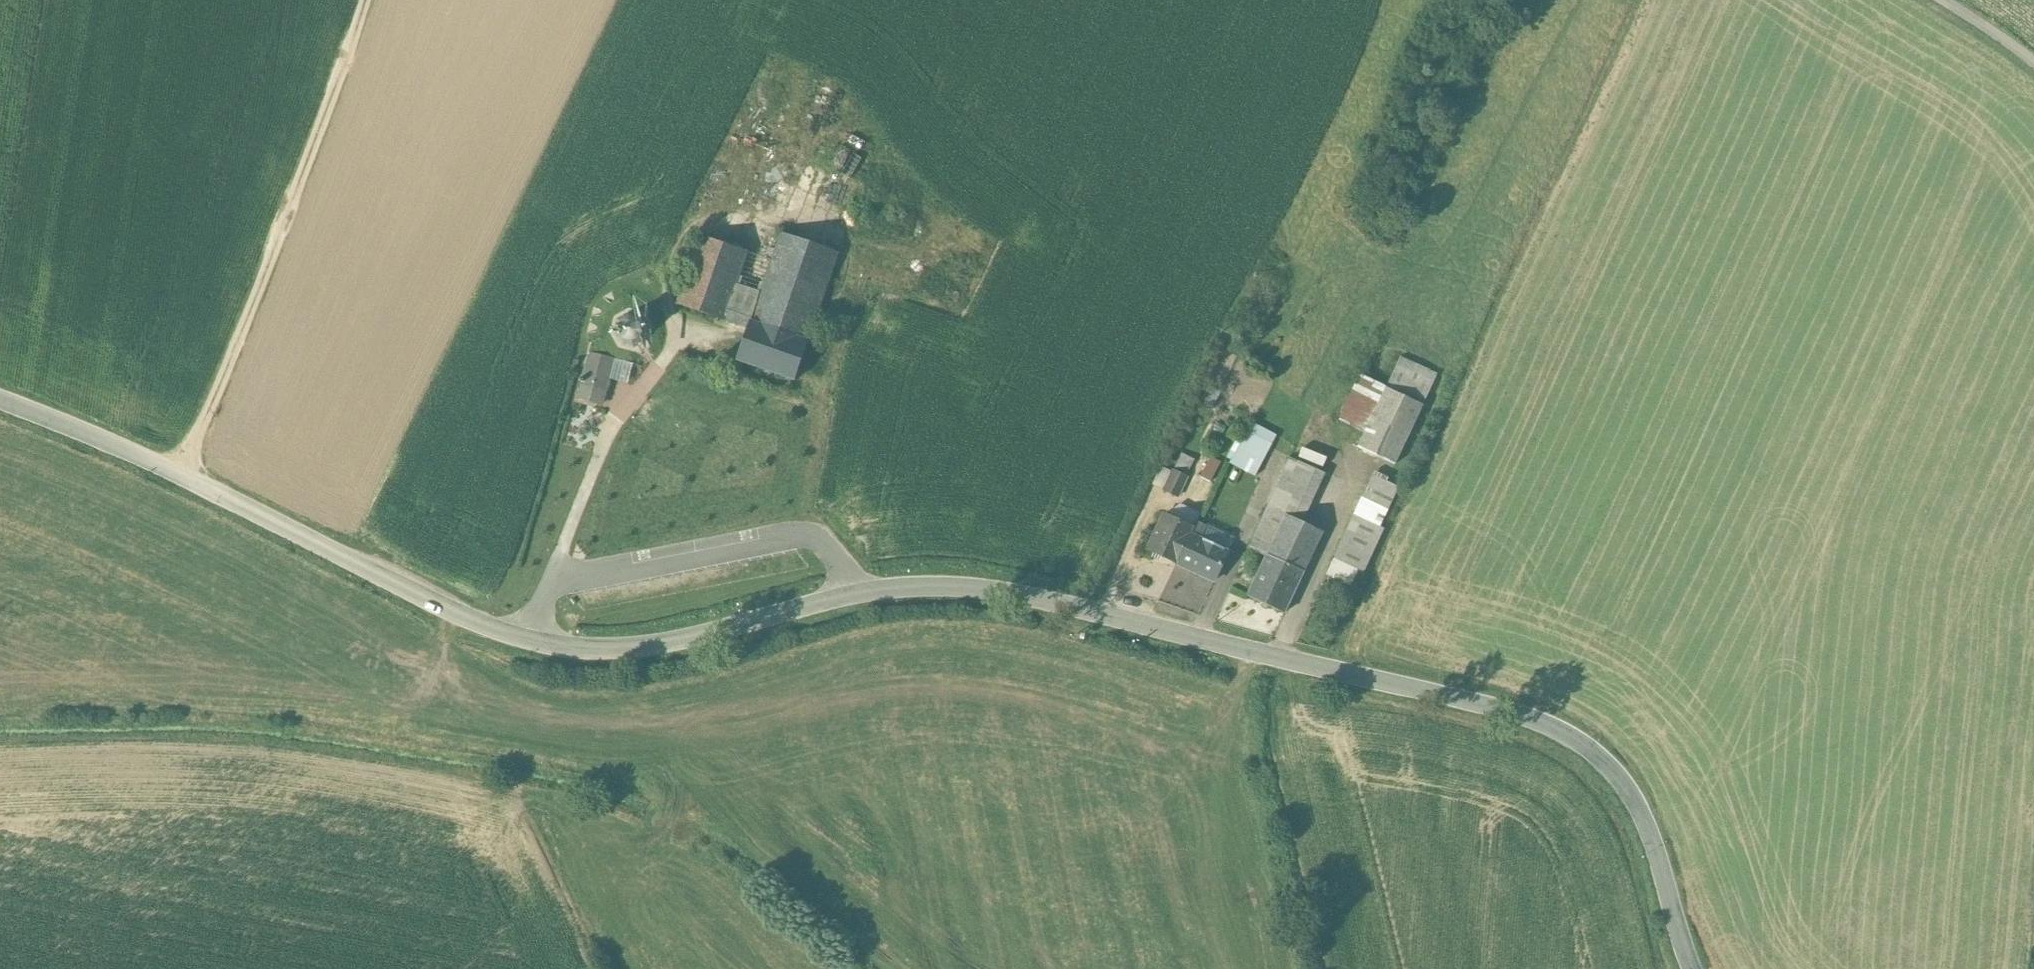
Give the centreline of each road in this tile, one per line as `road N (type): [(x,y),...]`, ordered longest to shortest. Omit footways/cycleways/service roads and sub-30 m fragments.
road 1 (unclassified): [(1692,968),(1653,828),(1623,779),(1572,735),(1036,598),(964,586),(851,597),(645,646),(587,650),(532,640),(470,620),(187,477),(0,398)]
road 2 (track): [(369,0),(187,477)]
road 3 (track): [(635,393),(675,345),(674,280),(684,250),(763,141),(839,0)]

